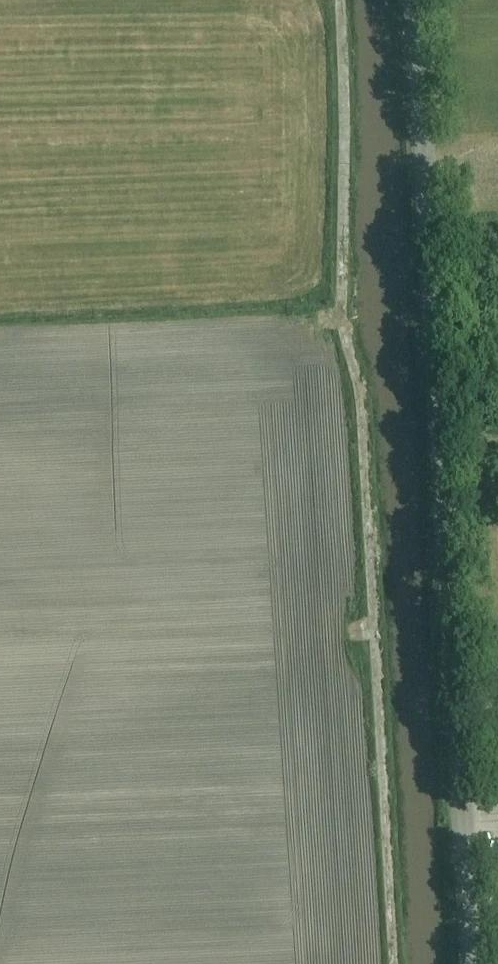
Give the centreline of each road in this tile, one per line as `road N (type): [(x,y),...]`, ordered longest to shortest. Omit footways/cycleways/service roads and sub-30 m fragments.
road 1 (track): [(395,963),(365,404),(343,317),(342,0)]
road 2 (tertiary): [(472,963),(415,0)]

